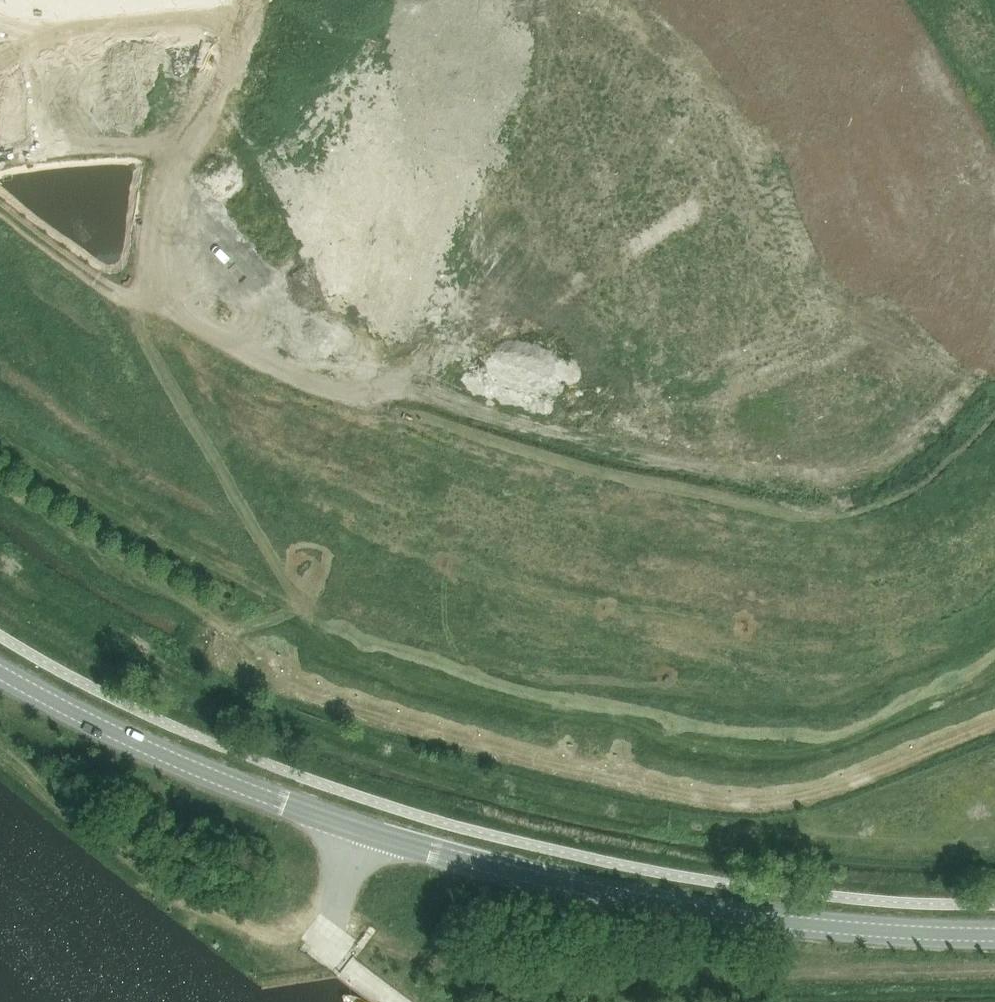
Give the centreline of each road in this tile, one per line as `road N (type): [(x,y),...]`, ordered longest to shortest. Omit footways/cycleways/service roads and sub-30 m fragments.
road 1 (secondary): [(994,938),(812,929),(590,892),(455,860),(171,762),(0,677)]
road 2 (track): [(459,276),(411,375),(337,394),(266,367),(158,304),(149,275),(197,123),(249,0)]

